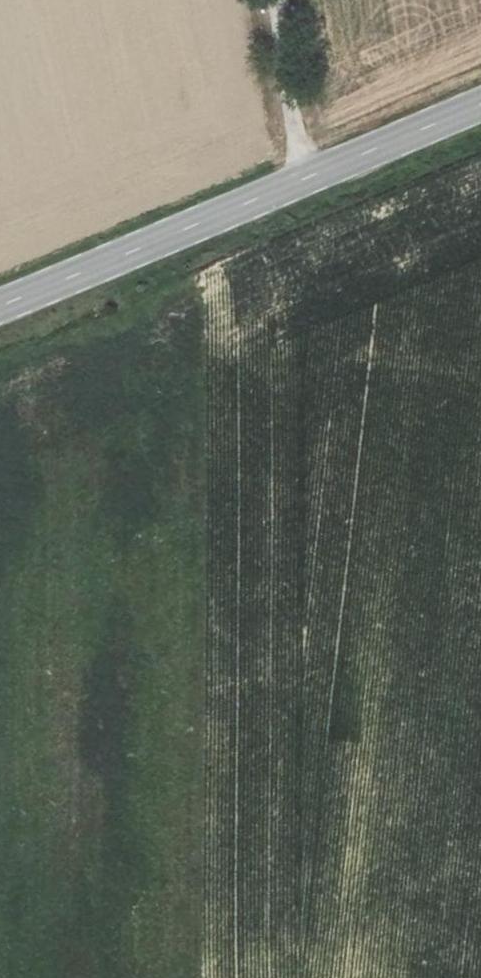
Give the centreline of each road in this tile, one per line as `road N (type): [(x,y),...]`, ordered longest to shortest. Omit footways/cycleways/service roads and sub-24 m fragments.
road 1 (secondary): [(0,305),(480,104)]

